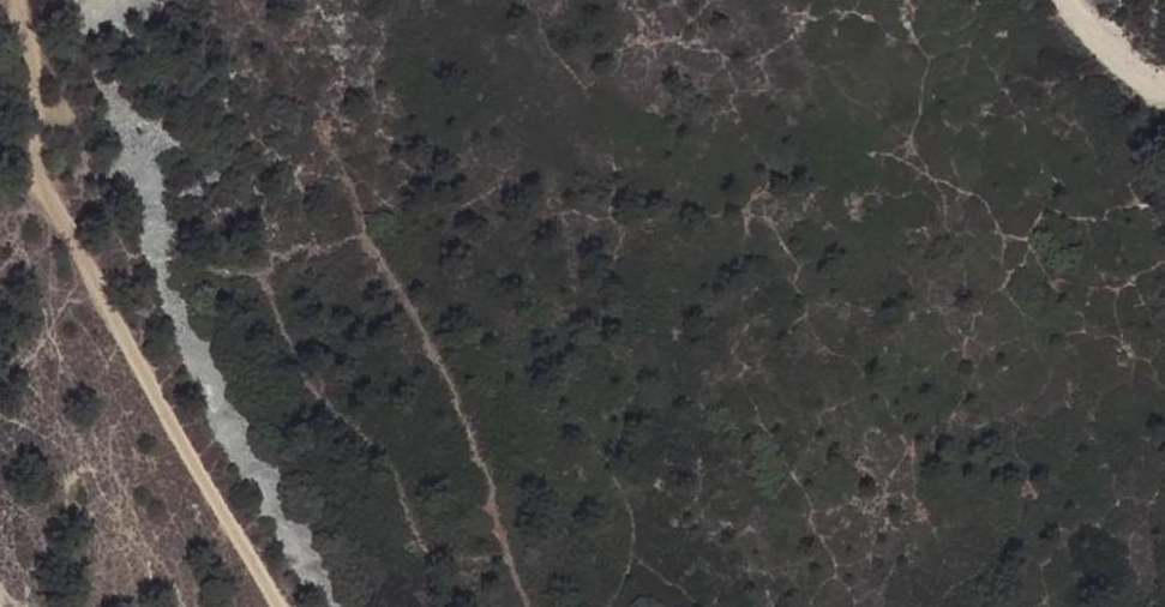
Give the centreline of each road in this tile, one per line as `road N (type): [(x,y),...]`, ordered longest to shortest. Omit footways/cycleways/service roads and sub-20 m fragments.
road 1 (track): [(22,0),(41,116),(33,185),(280,606)]
road 2 (track): [(1164,98),(1110,50),(1070,0)]

